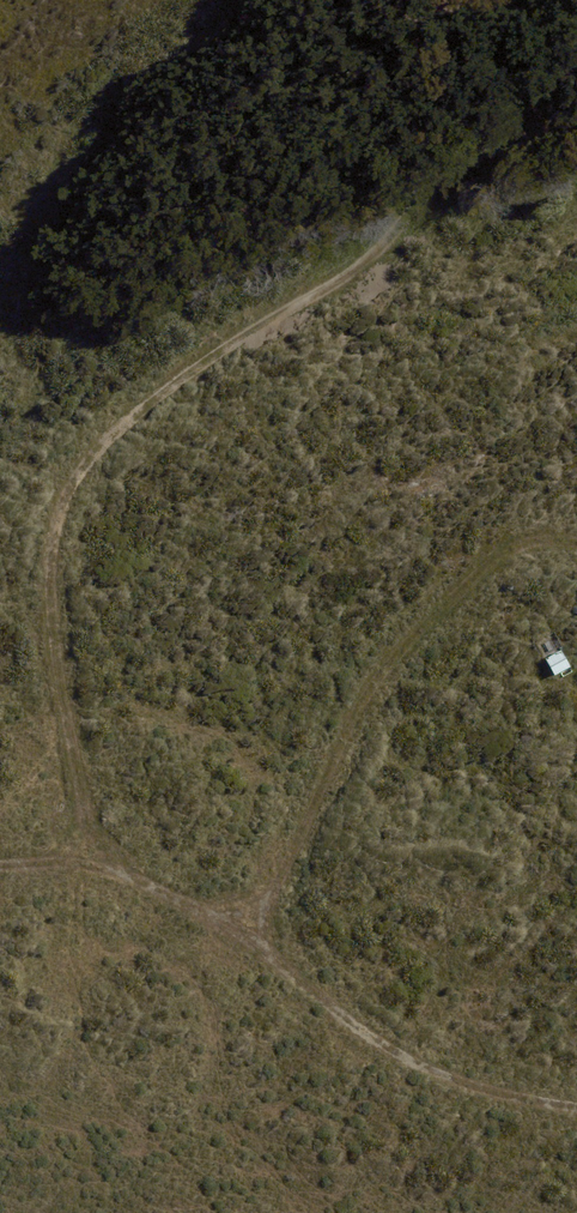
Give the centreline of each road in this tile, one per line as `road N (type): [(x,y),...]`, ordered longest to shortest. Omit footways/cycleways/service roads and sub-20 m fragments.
road 1 (unclassified): [(89,858),(46,588),(52,533),(87,453),(147,396),(380,245),(405,207),(453,164),(576,122)]
road 2 (unclassified): [(243,932),(403,634),(474,571),(531,540),(576,547)]
road 3 (unclassified): [(576,1109),(530,1106),(411,1065),(306,995),(243,932)]
road 4 (unclassified): [(243,932),(89,858)]

